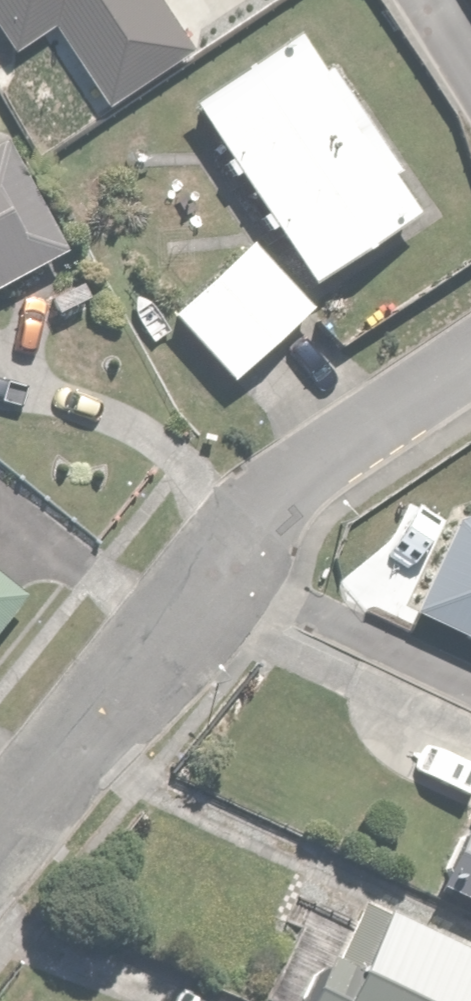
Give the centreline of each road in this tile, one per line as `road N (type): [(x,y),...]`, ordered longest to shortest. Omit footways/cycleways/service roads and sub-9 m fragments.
road 1 (residential): [(0,836),(260,519),(334,456),(470,365)]

